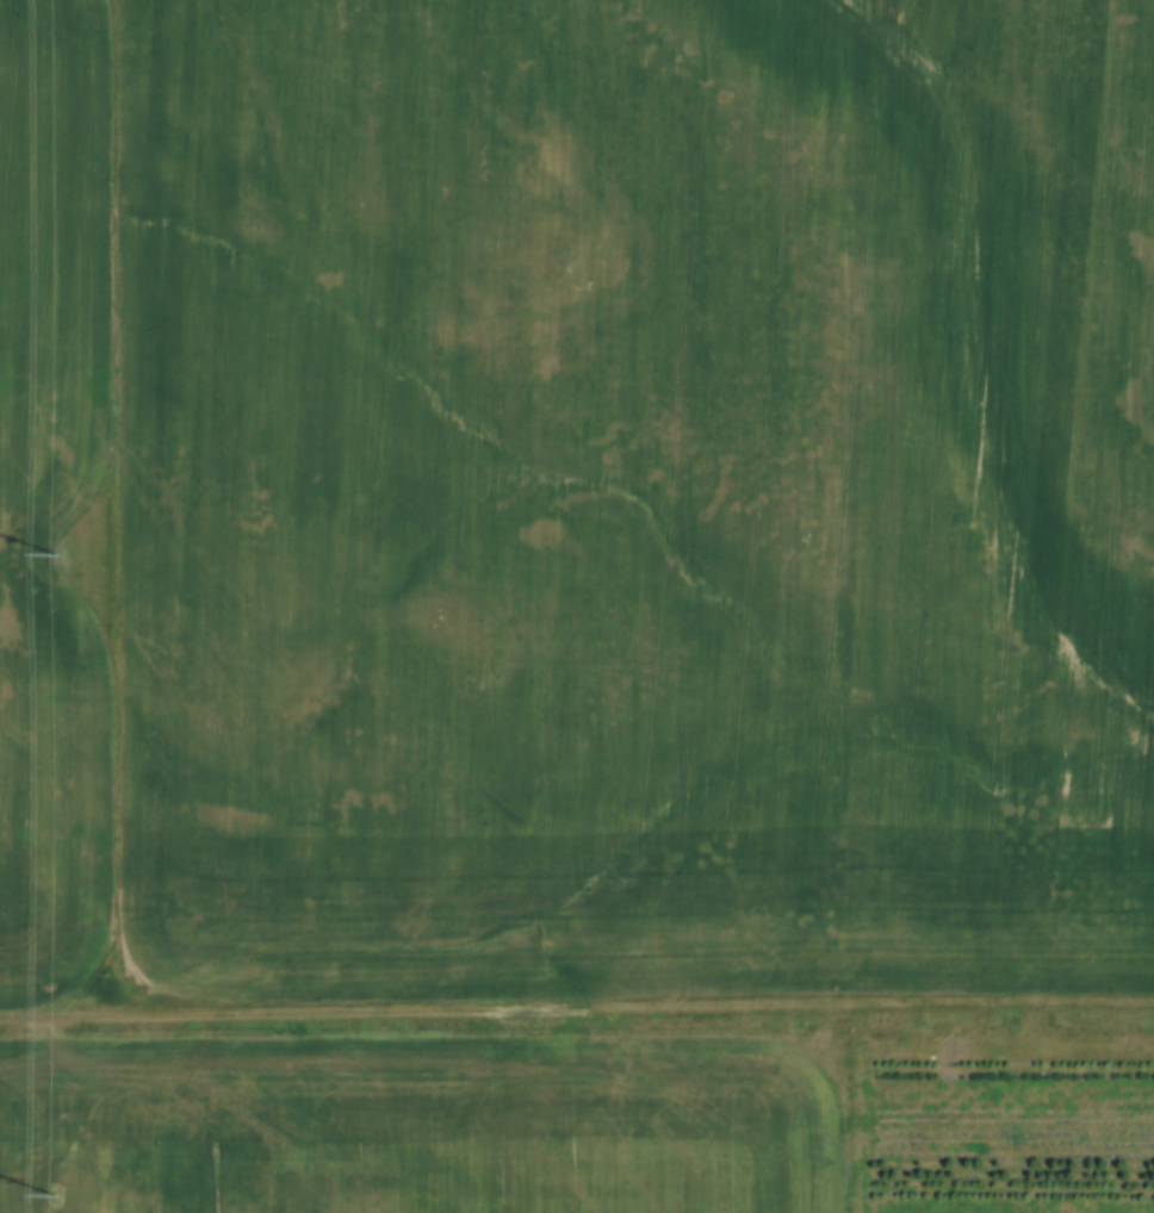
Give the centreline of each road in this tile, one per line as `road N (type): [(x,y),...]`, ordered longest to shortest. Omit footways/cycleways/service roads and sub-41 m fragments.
road 1 (track): [(0,1019),(1153,1010)]

